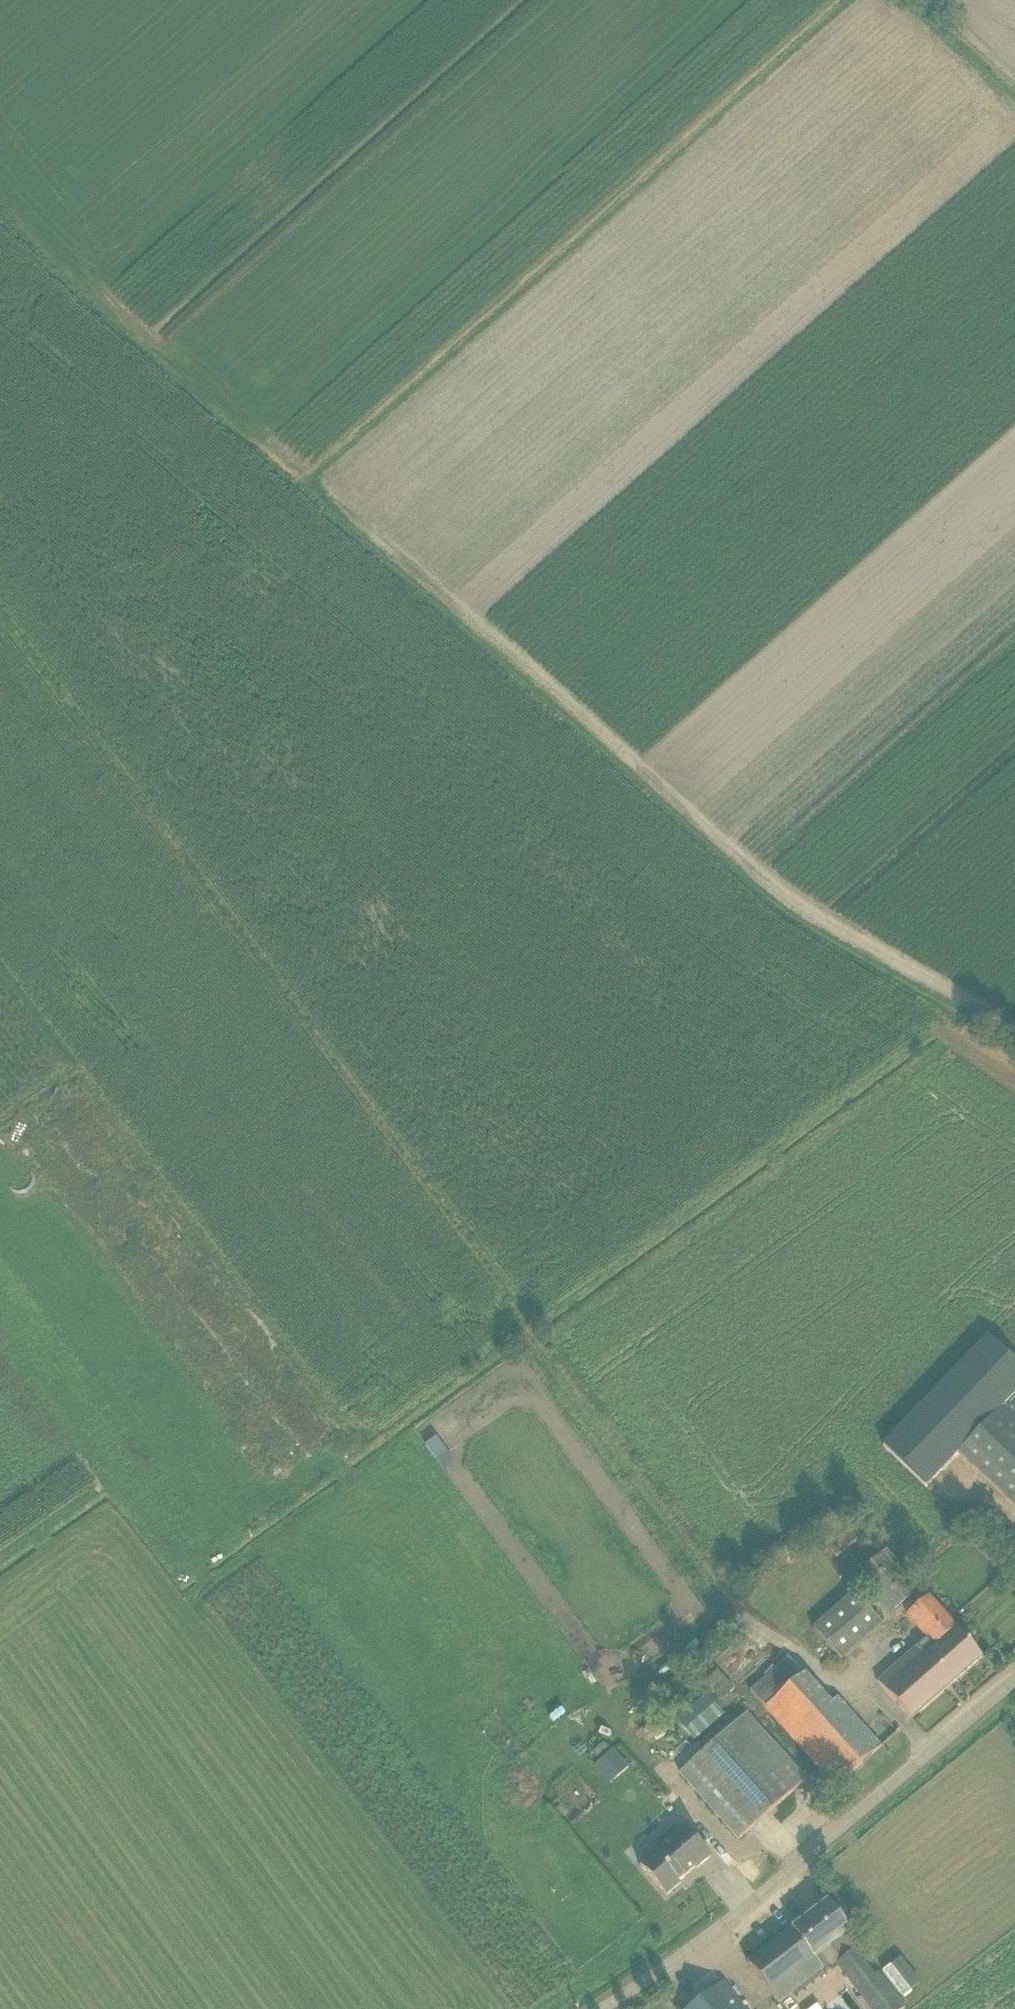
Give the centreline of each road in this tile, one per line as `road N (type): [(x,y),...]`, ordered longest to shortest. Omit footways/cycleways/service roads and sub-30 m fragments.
road 1 (unclassified): [(624,2008),(657,1992),(1014,1671)]

